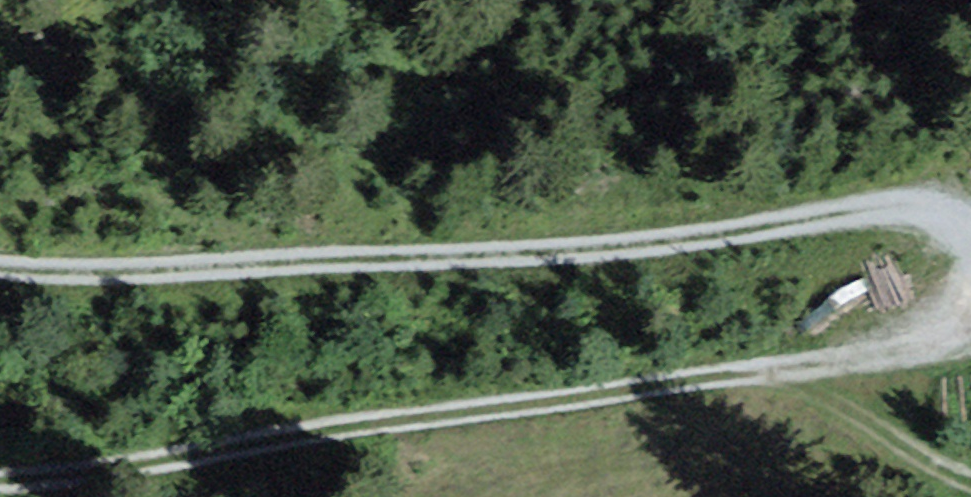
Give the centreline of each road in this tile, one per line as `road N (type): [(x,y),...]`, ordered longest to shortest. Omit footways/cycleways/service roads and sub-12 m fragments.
road 1 (track): [(970,339),(808,372),(0,494)]
road 2 (track): [(0,278),(144,289),(580,260),(941,208),(970,224)]
road 3 (track): [(808,372),(936,466),(970,478)]

